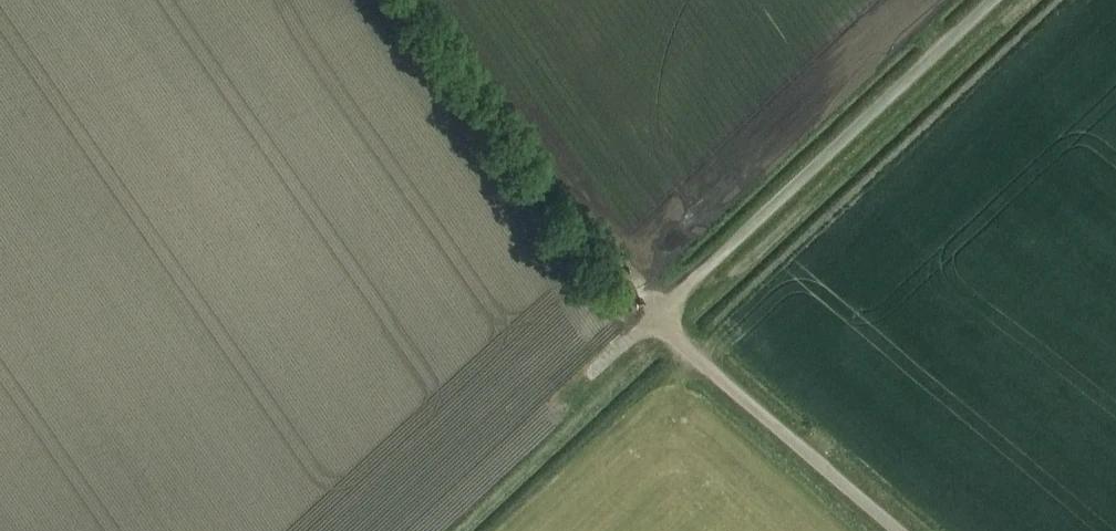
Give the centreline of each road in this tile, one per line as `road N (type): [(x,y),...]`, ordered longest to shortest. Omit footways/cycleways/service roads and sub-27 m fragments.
road 1 (unclassified): [(898,530),(672,334),(671,297),(992,0)]

